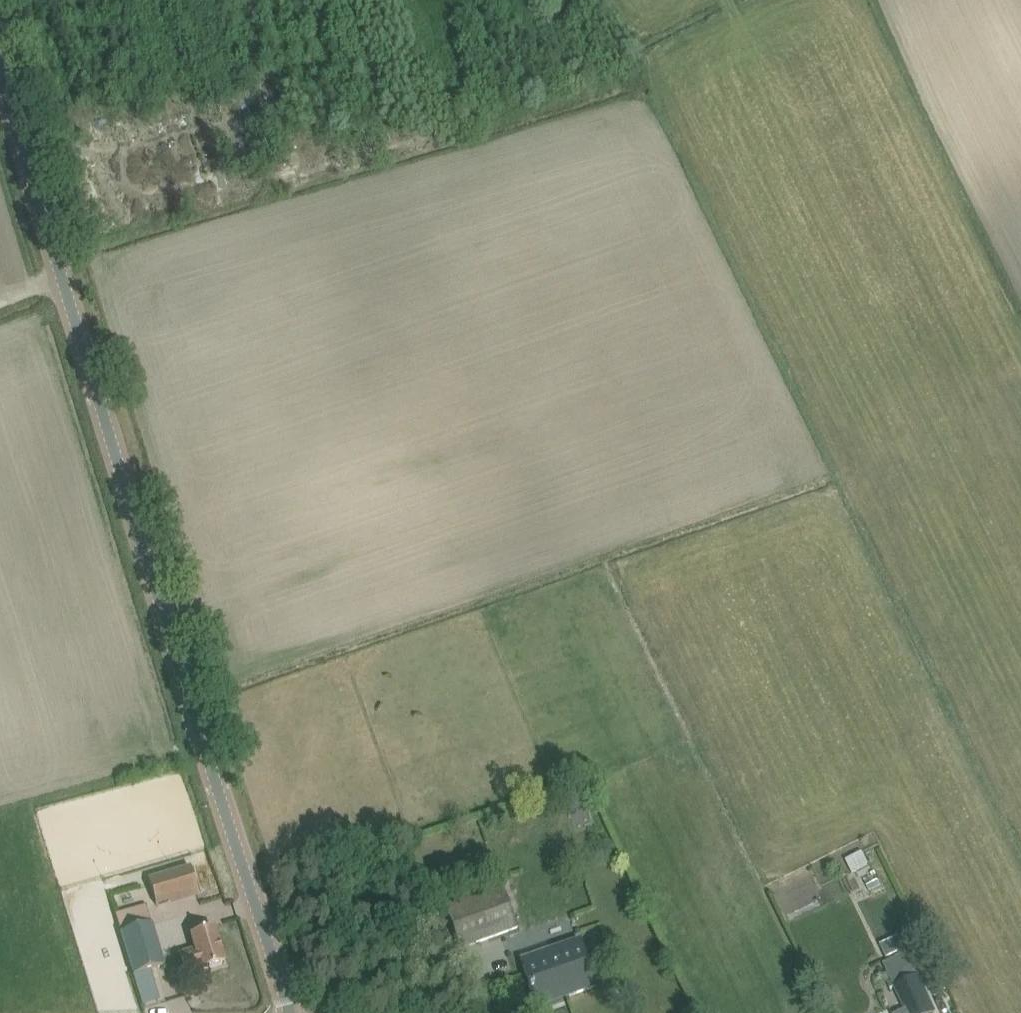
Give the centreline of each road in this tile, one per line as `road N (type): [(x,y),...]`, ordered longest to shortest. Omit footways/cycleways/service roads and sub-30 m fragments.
road 1 (tertiary): [(279,1012),(0,81)]

